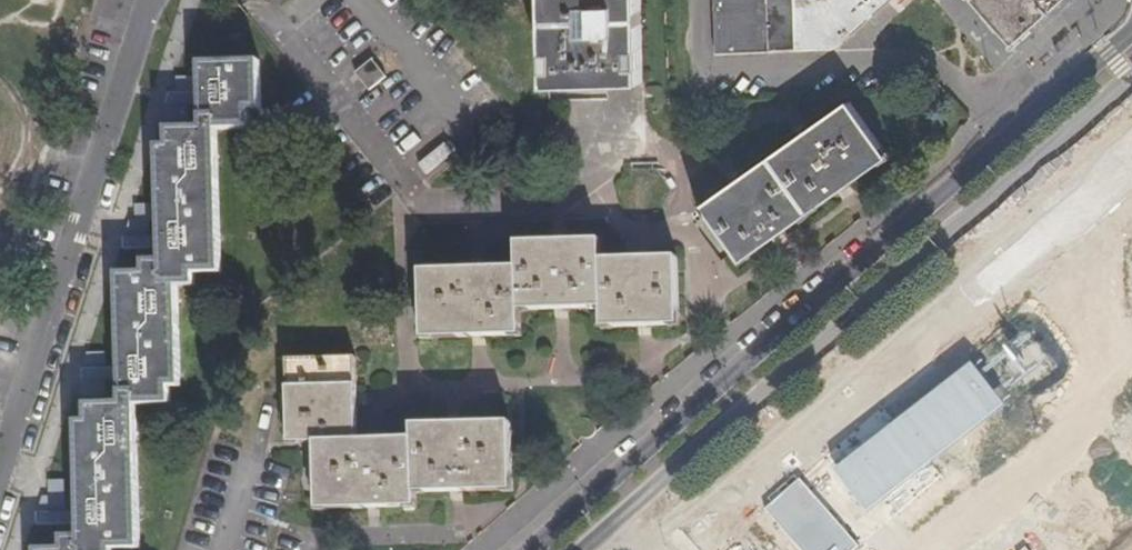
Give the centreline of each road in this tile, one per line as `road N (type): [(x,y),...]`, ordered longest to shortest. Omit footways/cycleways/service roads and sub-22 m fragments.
road 1 (secondary): [(1131,34),(1005,135),(534,549)]
road 2 (secondary): [(589,549),(1131,75)]
road 3 (residential): [(149,0),(0,472)]

